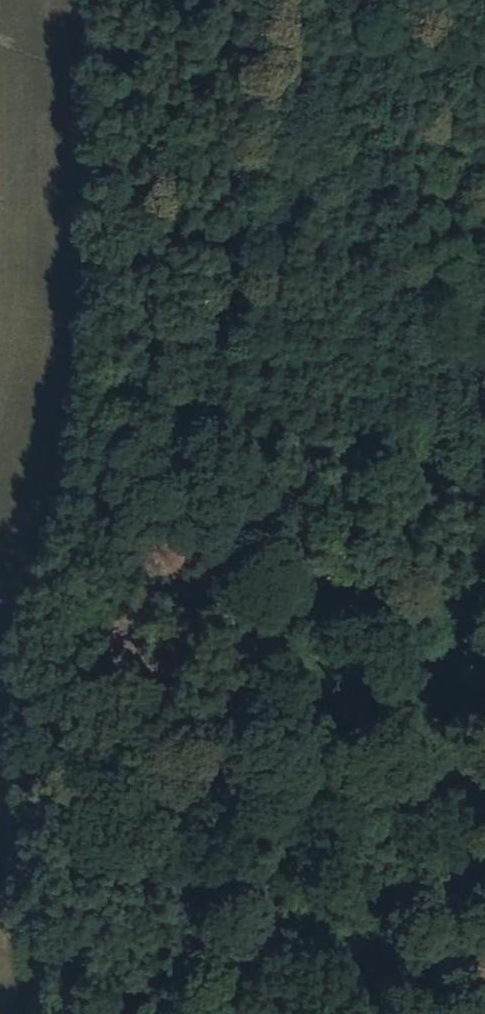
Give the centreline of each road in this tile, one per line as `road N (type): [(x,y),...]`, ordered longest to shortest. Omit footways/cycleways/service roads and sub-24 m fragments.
road 1 (track): [(232,0),(235,216),(214,331),(167,446),(74,1013)]
road 2 (track): [(450,1013),(484,138)]

